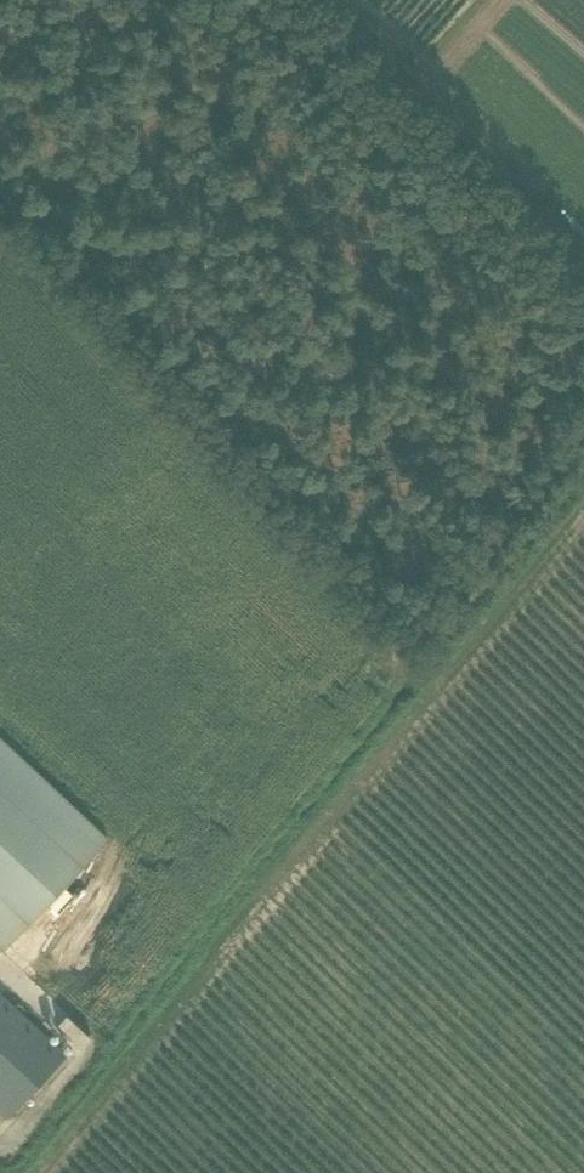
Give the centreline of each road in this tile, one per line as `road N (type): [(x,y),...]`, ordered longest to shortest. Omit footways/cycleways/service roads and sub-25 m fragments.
road 1 (track): [(583,254),(337,0)]

